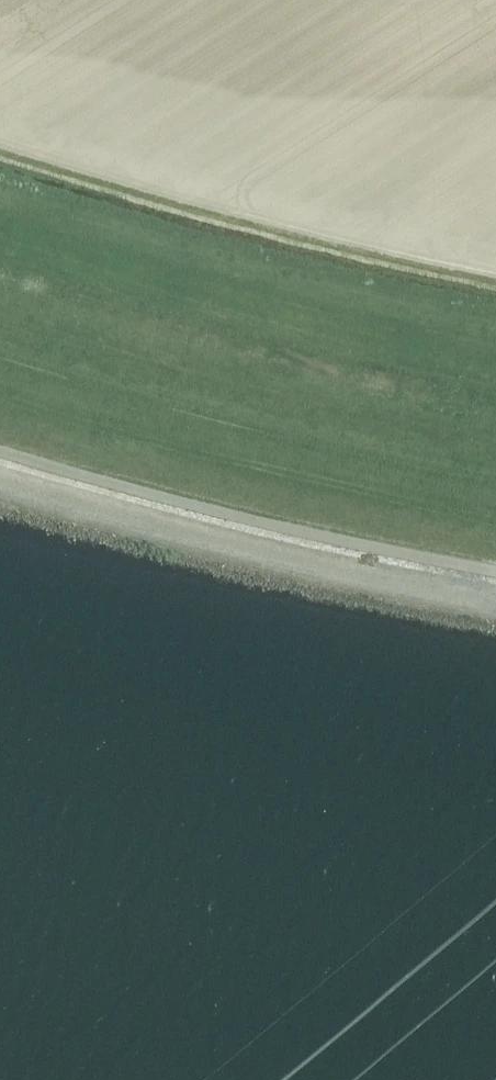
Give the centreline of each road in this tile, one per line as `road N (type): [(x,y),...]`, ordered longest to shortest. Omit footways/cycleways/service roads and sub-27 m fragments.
road 1 (unclassified): [(0,451),(264,522),(495,571)]

